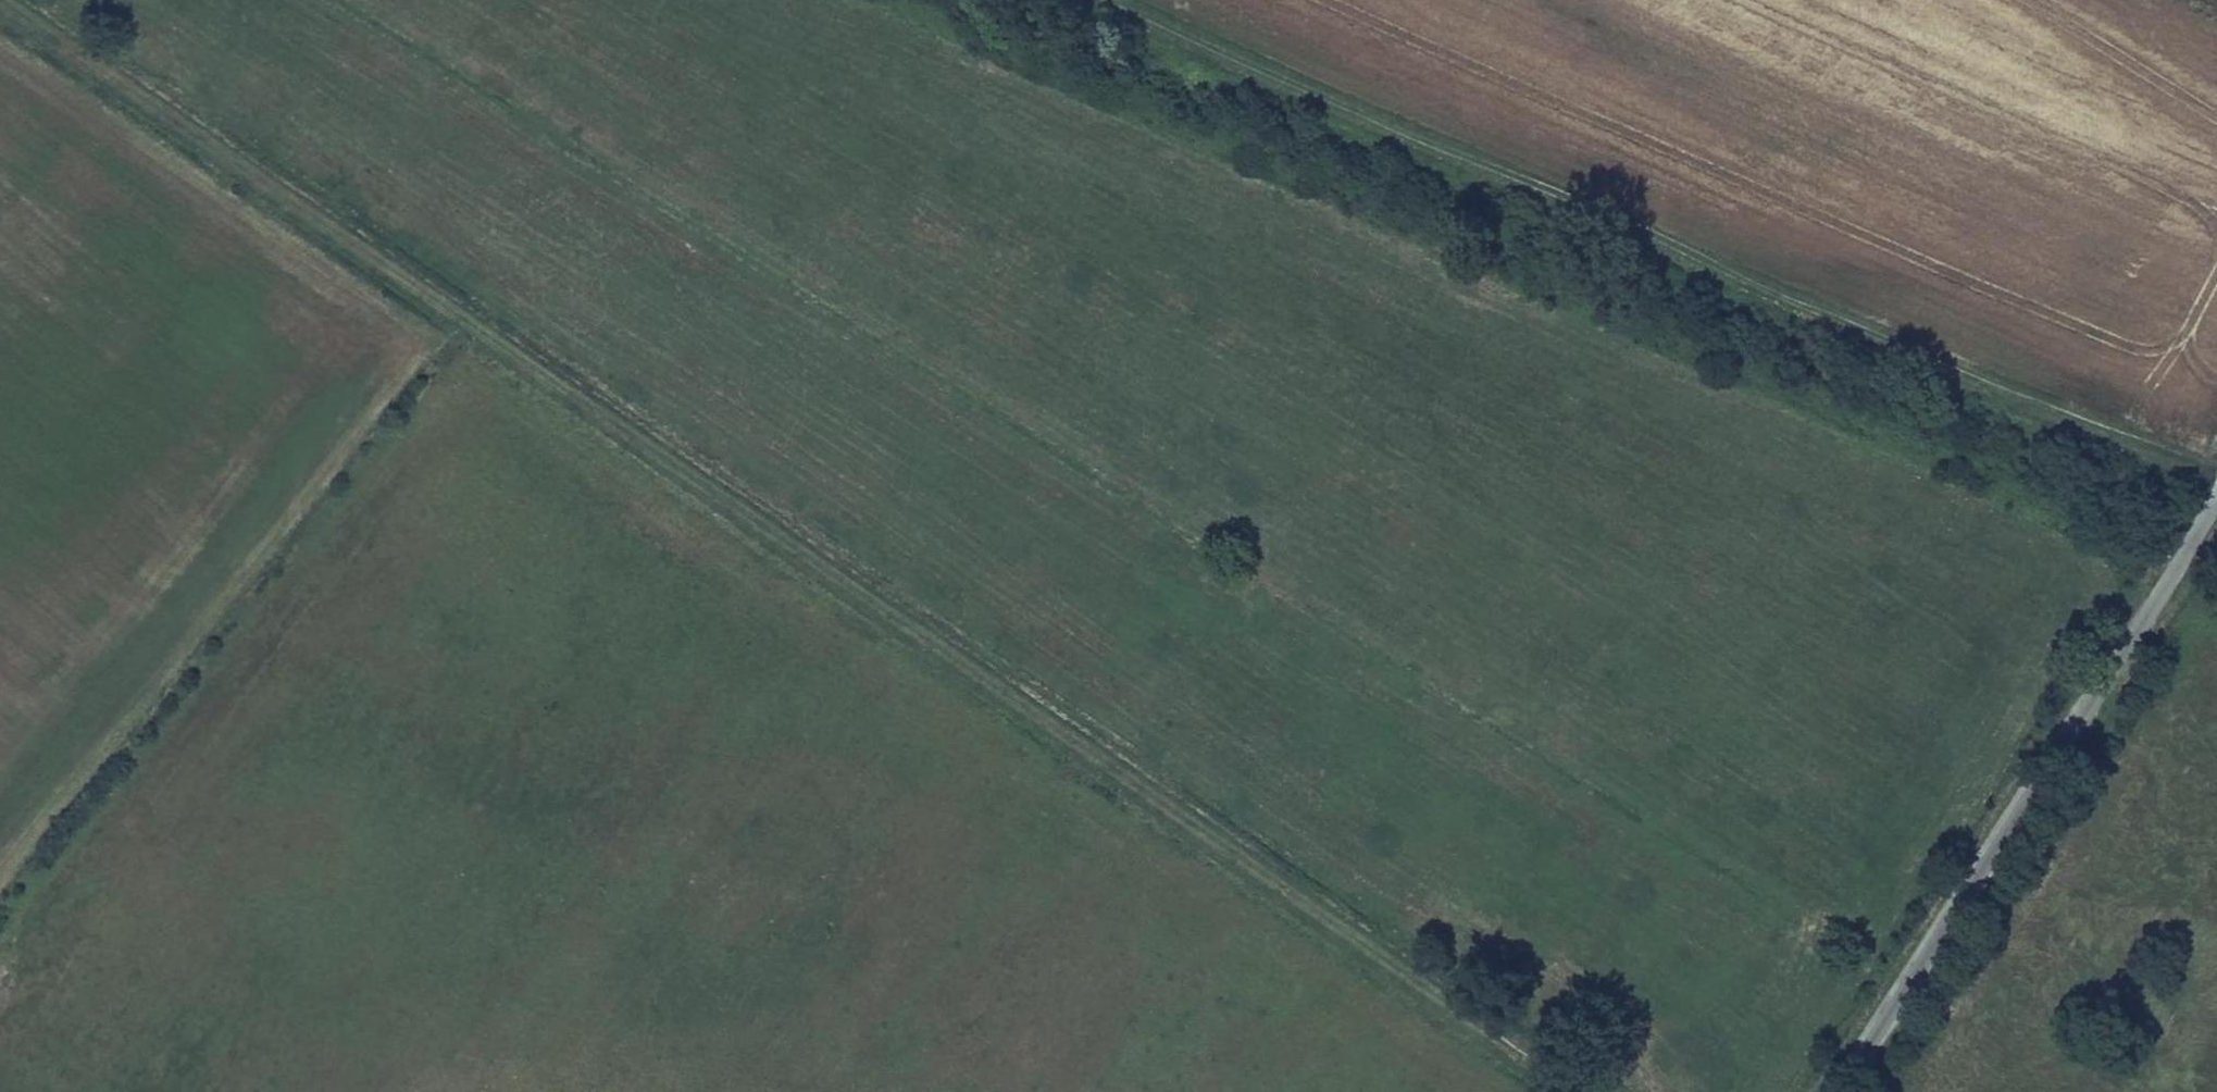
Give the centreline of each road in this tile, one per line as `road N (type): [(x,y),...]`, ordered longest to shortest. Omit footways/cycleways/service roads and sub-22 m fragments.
road 1 (track): [(1567,1091),(2,0)]
road 2 (unclassified): [(1835,1091),(2216,496)]

